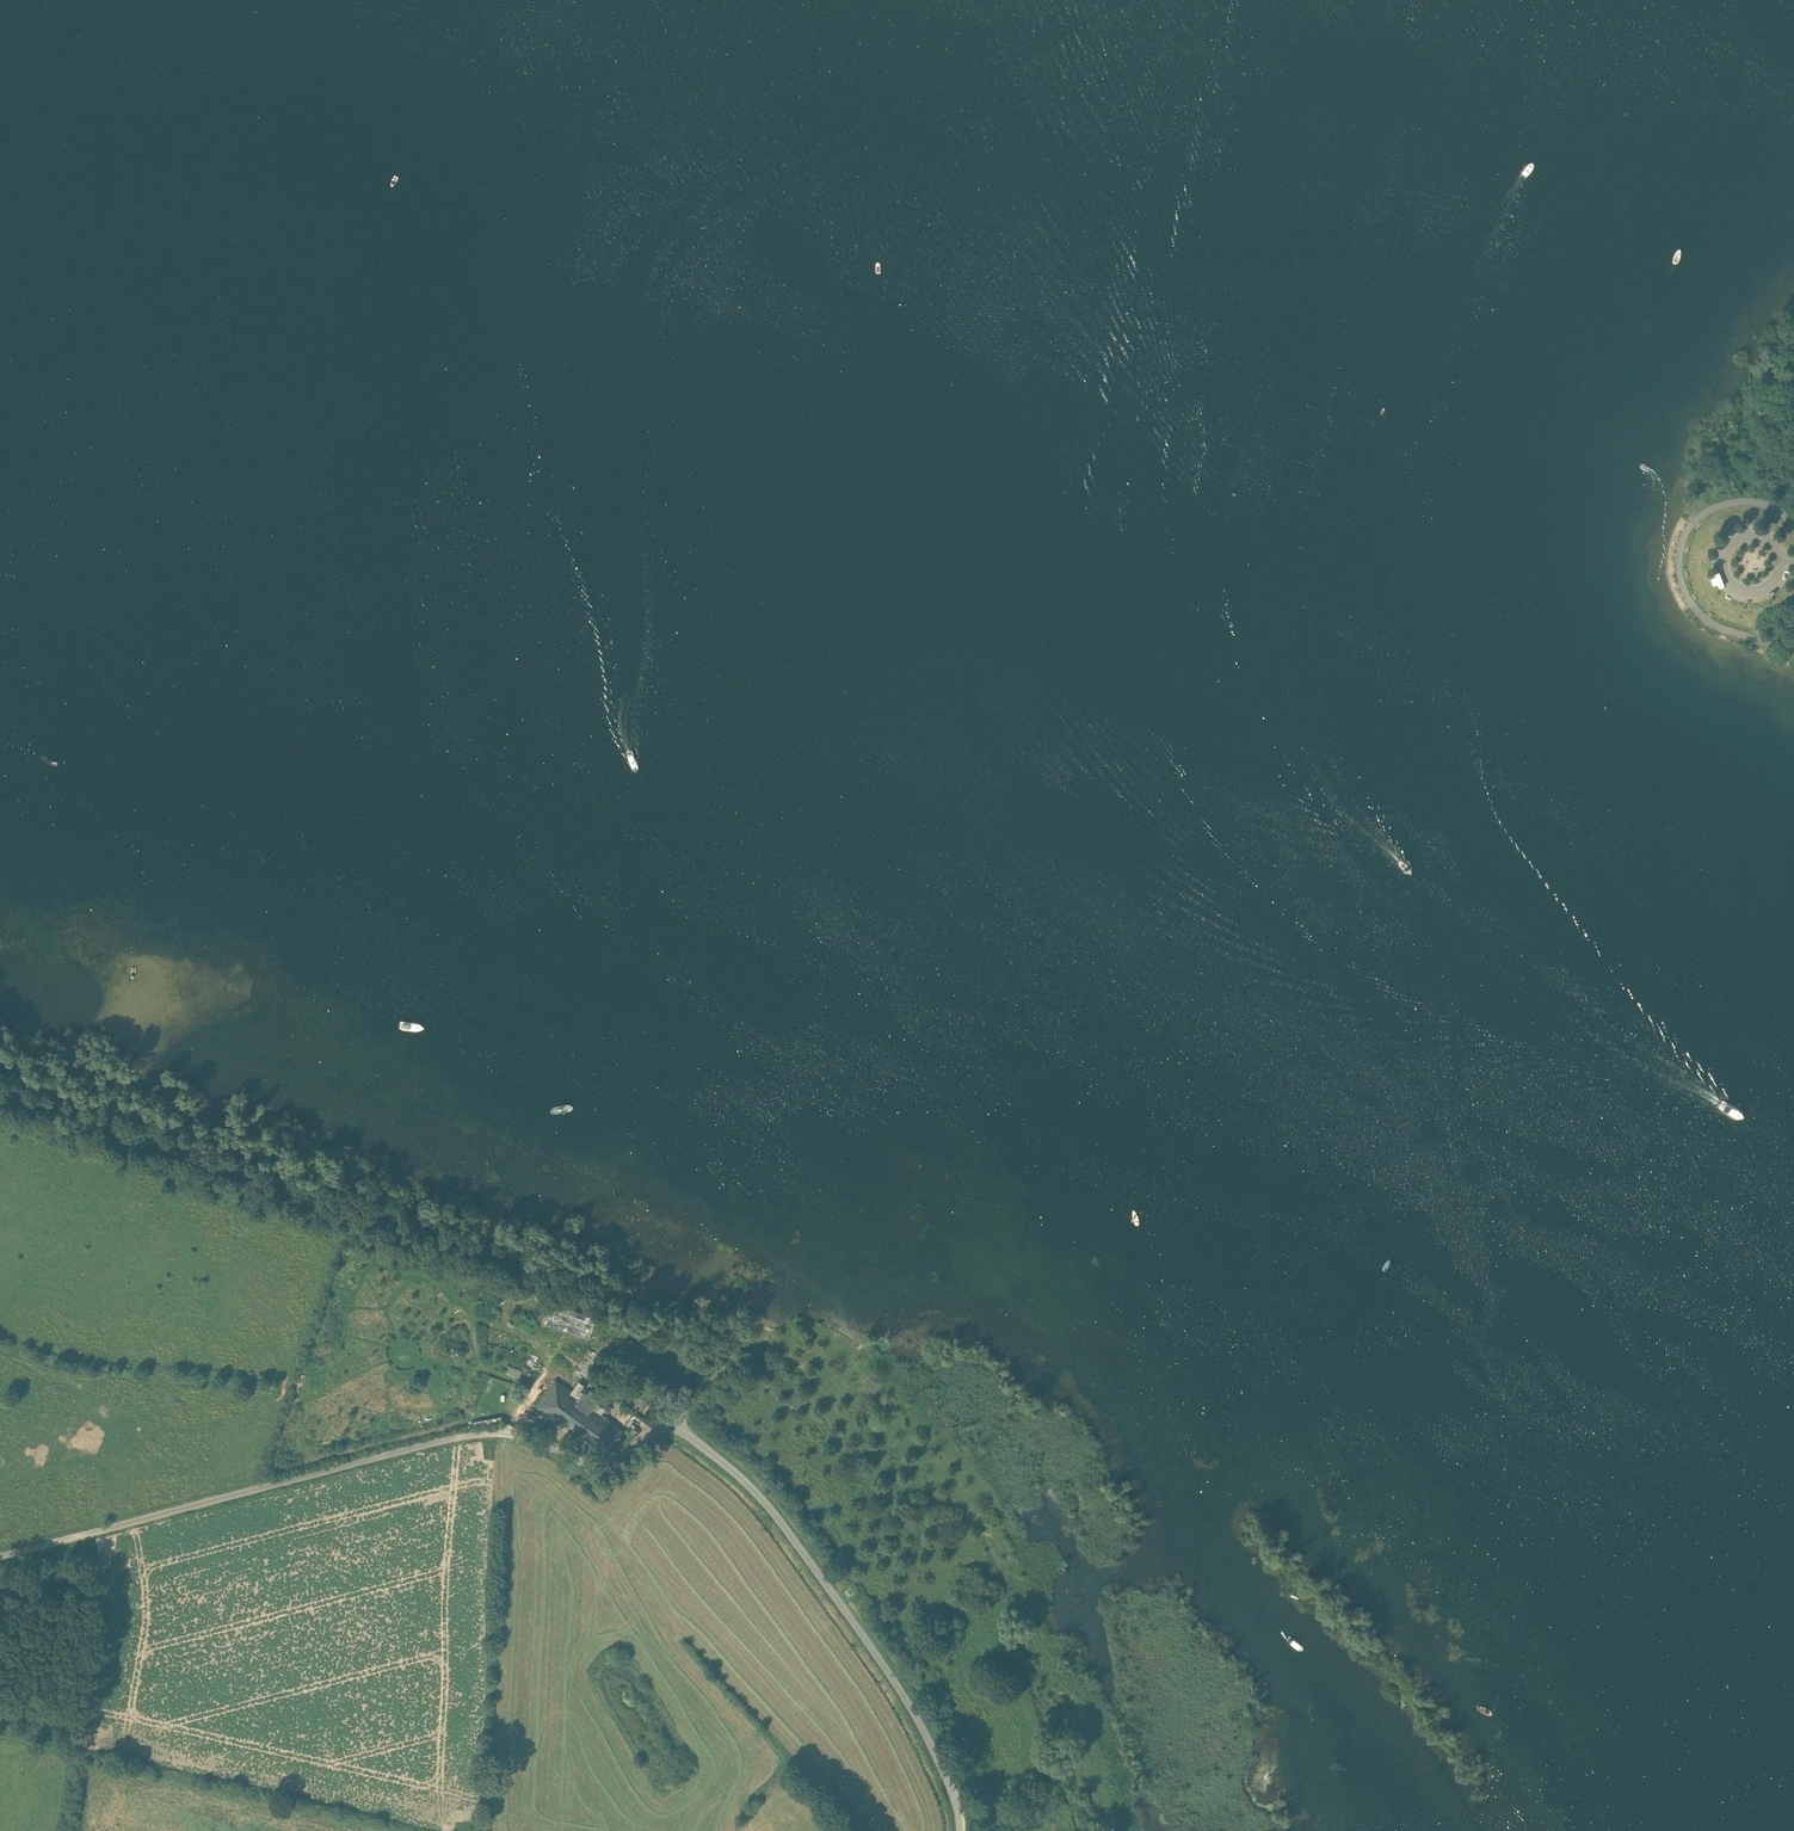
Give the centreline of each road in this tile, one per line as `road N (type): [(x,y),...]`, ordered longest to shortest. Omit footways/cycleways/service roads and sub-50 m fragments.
road 1 (unclassified): [(0,1562),(478,1433),(531,1438),(594,1466),(620,1464),(674,1422)]
road 2 (unclassified): [(956,1830),(950,1794),(847,1612),(749,1482),(674,1422)]

